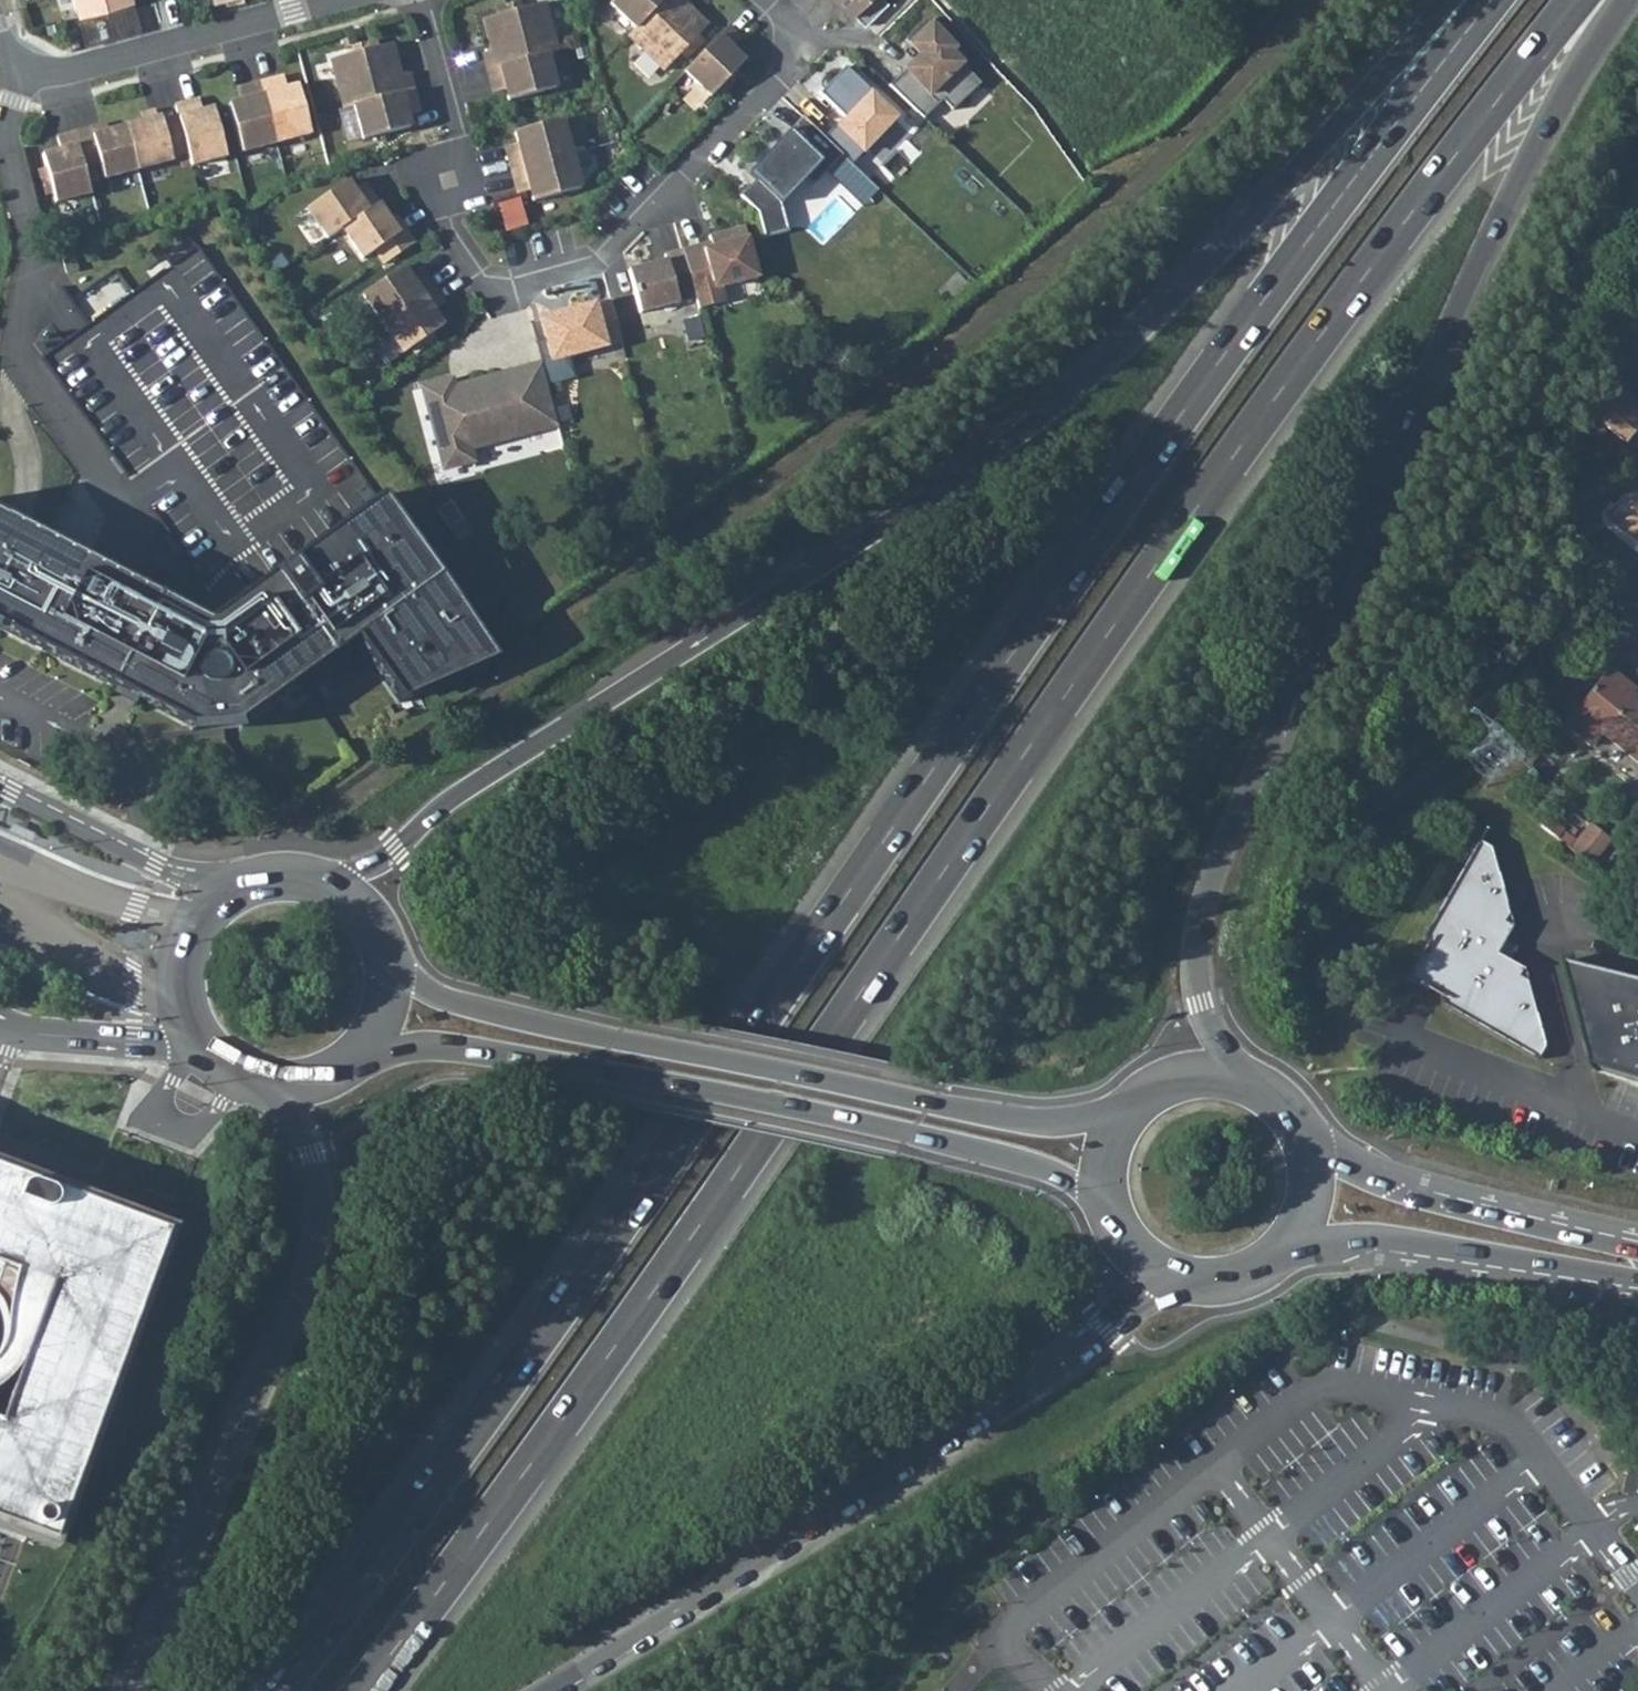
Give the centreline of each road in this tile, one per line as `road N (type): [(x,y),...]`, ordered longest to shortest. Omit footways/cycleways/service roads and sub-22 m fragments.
road 1 (trunk): [(364,1690),(643,1309),(1120,616),(1578,0)]
road 2 (trunk): [(1489,0),(1135,478),(513,1377),(279,1690)]
road 3 (trunk): [(1456,0),(1443,4),(1228,245),(1127,345),(1024,429),(463,794),(378,865),(337,882)]
road 4 (trunk): [(1233,1081),(1195,961),(1213,871),(1496,222),(1621,0)]
road 5 (secondary): [(369,1059),(432,1046),(488,1051),(930,1141),(1028,1165),(1084,1192),(1116,1220)]
road 6 (secondary): [(1133,1109),(1037,1122),(940,1109),(458,1004),(397,965)]
road 7 (trunk): [(550,1690),(1103,1327),(1173,1272)]
road 8 (residential): [(423,0),(460,135),(439,206),(471,268),(504,292),(580,264),(624,231),(791,64),(795,44)]
road 9 (trunk): [(279,1096),(315,1160),(320,1231),(297,1309),(131,1690)]
road 10 (secondary): [(1263,1261),(1339,1241),(1400,1239),(1637,1278)]
road 11 (residential): [(0,27),(21,59),(47,69),(86,67),(338,0)]
road 12 (secondary): [(1637,1244),(1391,1183),(1298,1135)]
road 13 (secondary): [(239,879),(154,866),(0,790)]
road 14 (residential): [(1589,1119),(1380,1027)]
road 15 (residential): [(1589,1119),(1547,927)]
road 16 (secondary): [(0,1022),(45,1035),(132,1041),(183,1034)]
road 17 (secondary): [(239,879),(180,929),(171,995),(183,1034)]
road 18 (secondary): [(1263,1261),(1288,1237),(1304,1205),(1307,1170),(1298,1135)]
road 19 (secondary): [(183,1034),(220,1076),(279,1096)]

